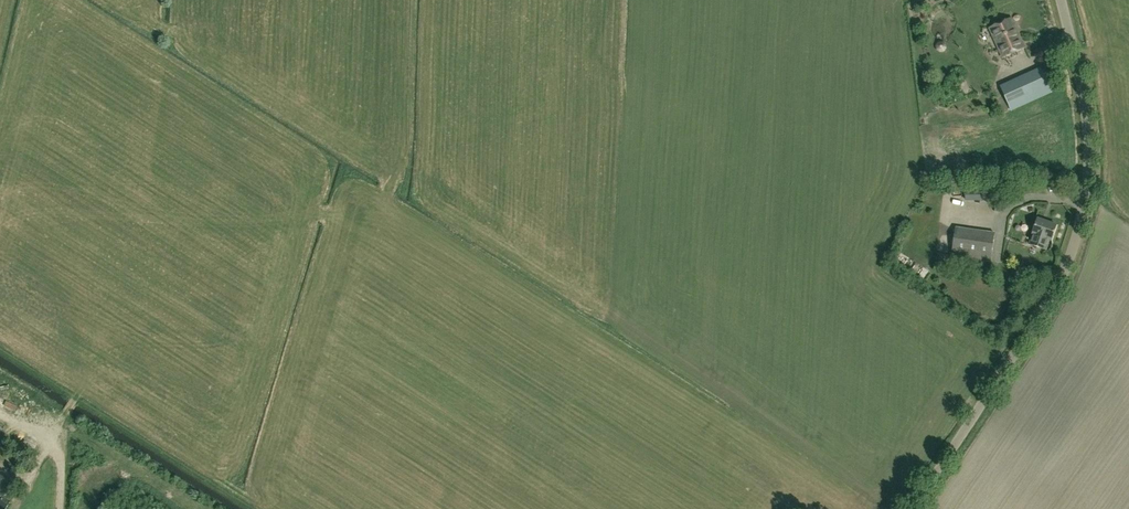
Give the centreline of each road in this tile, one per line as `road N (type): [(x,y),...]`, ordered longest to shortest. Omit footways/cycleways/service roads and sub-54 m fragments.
road 1 (unclassified): [(912,508),(1051,297),(1077,235),(1087,122),(1061,0)]
road 2 (track): [(60,508),(63,445),(6,412)]

